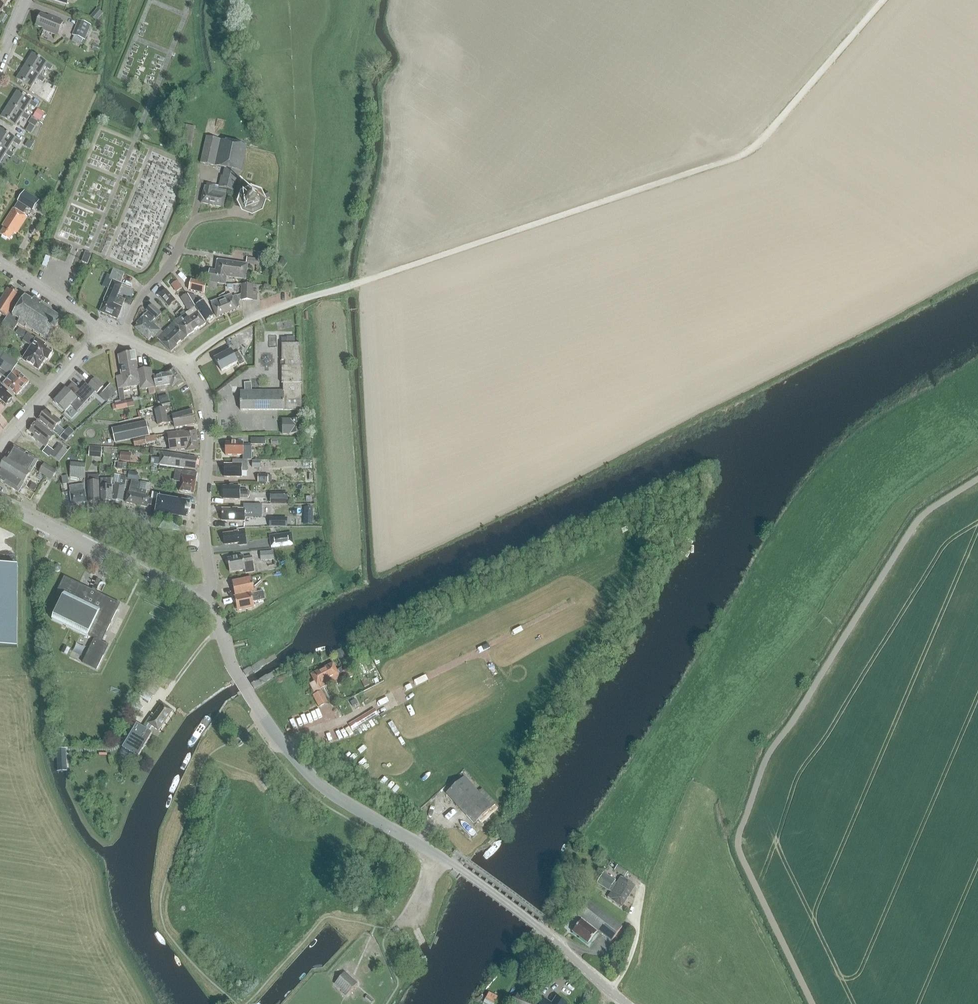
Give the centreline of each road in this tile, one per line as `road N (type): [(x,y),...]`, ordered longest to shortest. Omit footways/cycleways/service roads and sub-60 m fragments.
road 1 (track): [(349,286),(745,154),(883,0)]
road 2 (tertiary): [(627,1003),(461,870),(316,780),(264,717),(200,602)]
road 3 (residential): [(184,366),(207,404),(204,531),(211,583),(200,602)]
road 4 (tertiary): [(200,602),(0,503)]
road 5 (residential): [(184,366),(245,322),(349,286)]
road 6 (residential): [(0,445),(104,330)]
road 7 (residential): [(120,338),(200,217)]
road 8 (residential): [(104,330),(0,262)]

